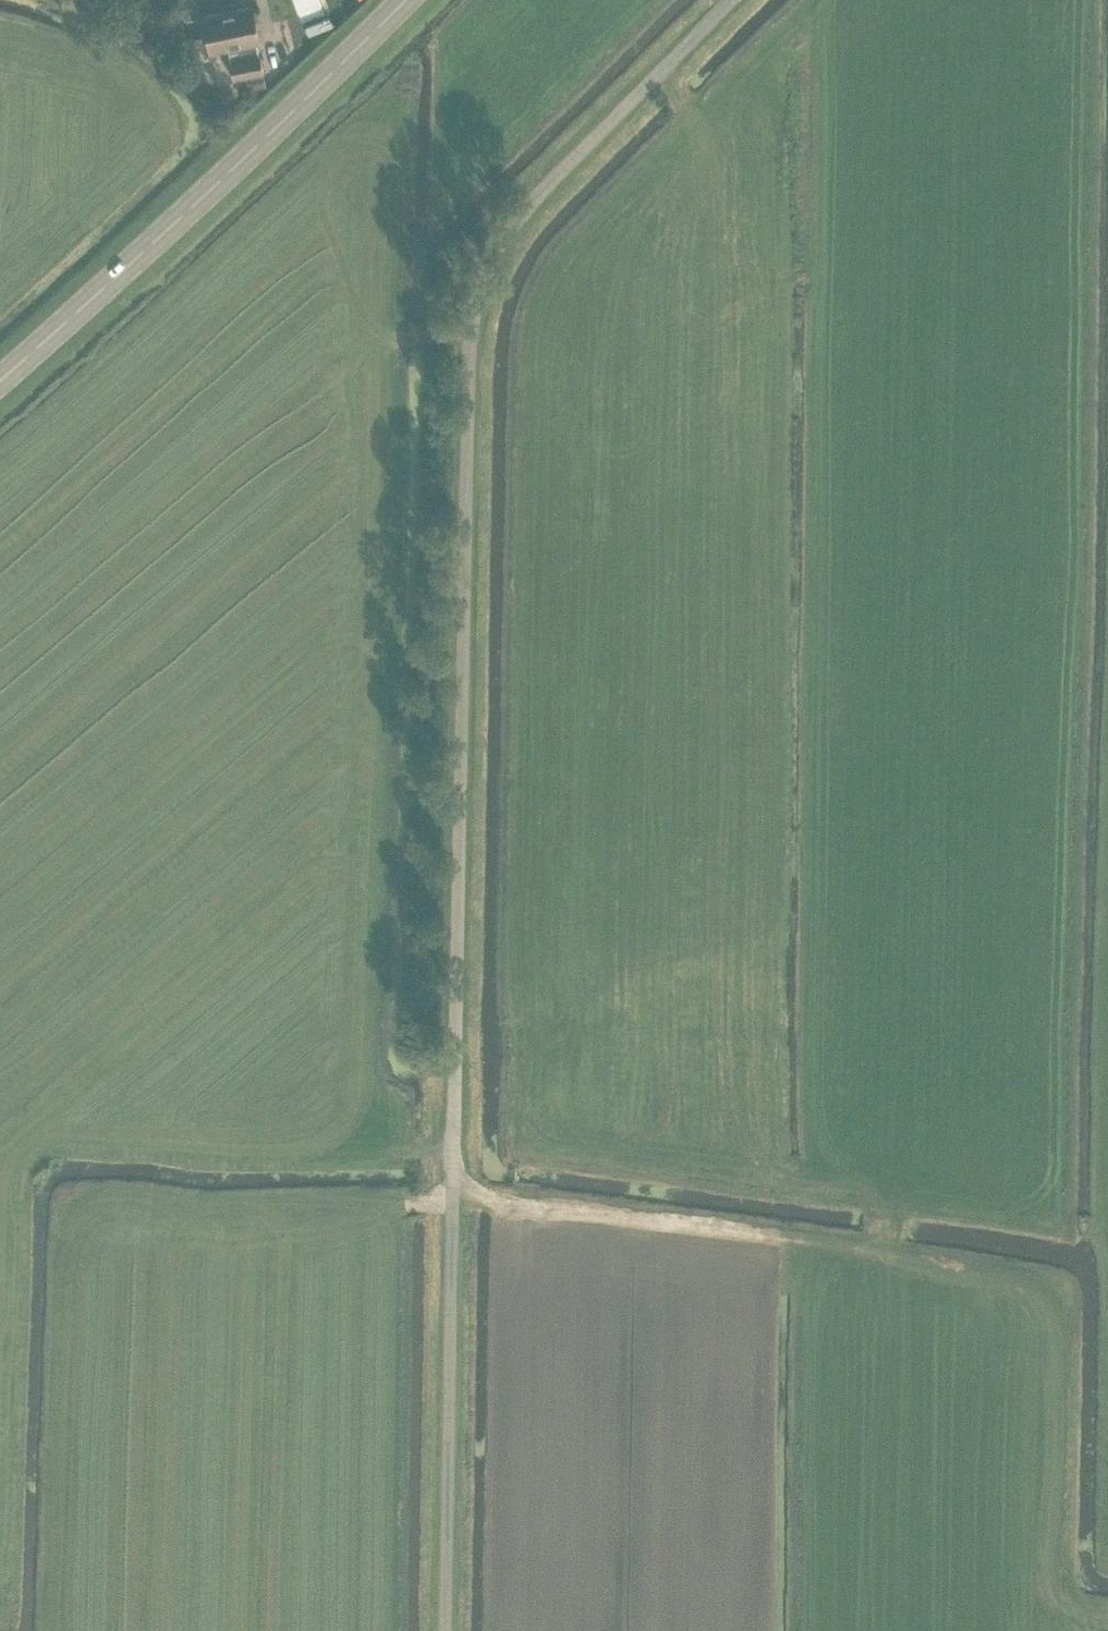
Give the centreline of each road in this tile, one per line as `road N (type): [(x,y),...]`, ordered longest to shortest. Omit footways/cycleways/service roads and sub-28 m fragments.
road 1 (unclassified): [(448,1630),(473,317),(502,249),(548,181),(730,0)]
road 2 (primary): [(0,380),(405,0)]

